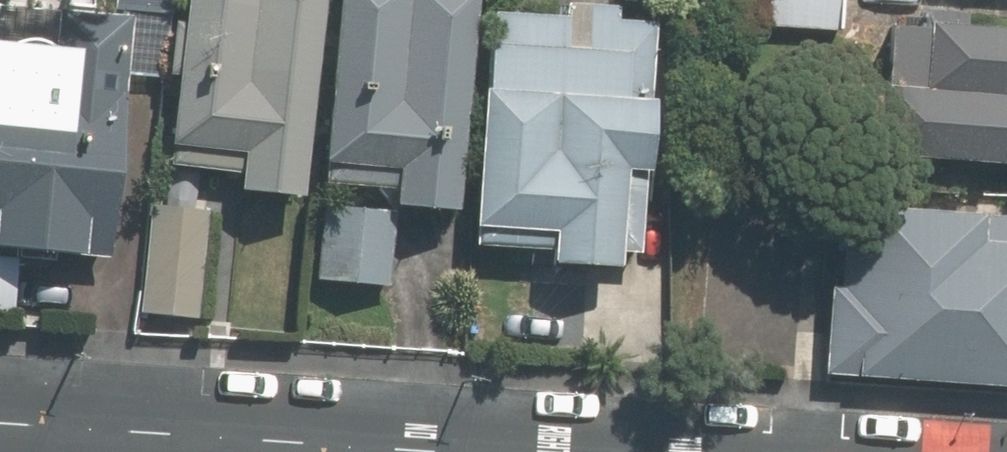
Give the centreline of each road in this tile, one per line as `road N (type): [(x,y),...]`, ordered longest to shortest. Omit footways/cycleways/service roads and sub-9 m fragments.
road 1 (secondary): [(0,421),(468,451)]

